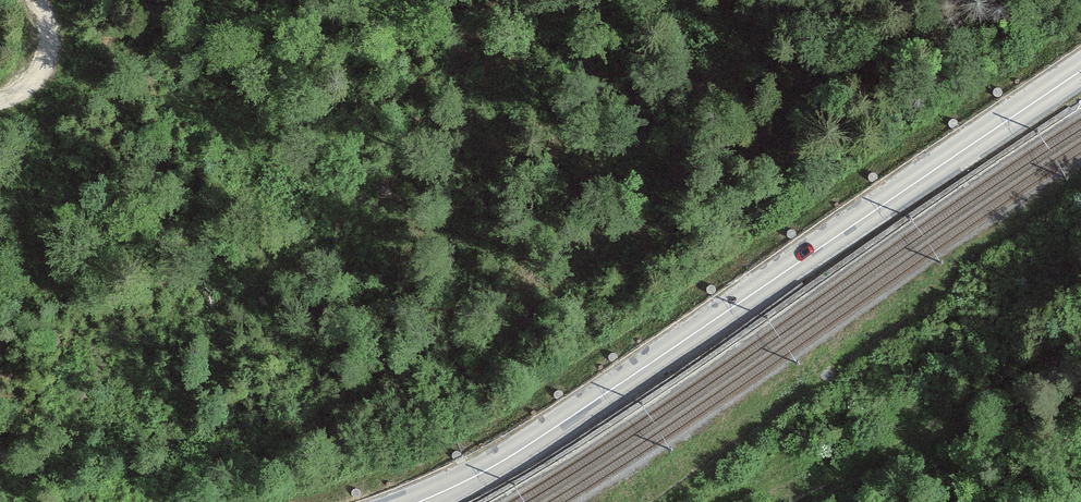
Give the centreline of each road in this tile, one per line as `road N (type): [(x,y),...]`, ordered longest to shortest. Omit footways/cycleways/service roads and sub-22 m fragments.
road 1 (primary): [(420,501),(537,439),(1080,70)]
road 2 (track): [(805,501),(1035,369),(1080,352)]
road 3 (track): [(0,100),(37,76),(48,30),(33,0)]

